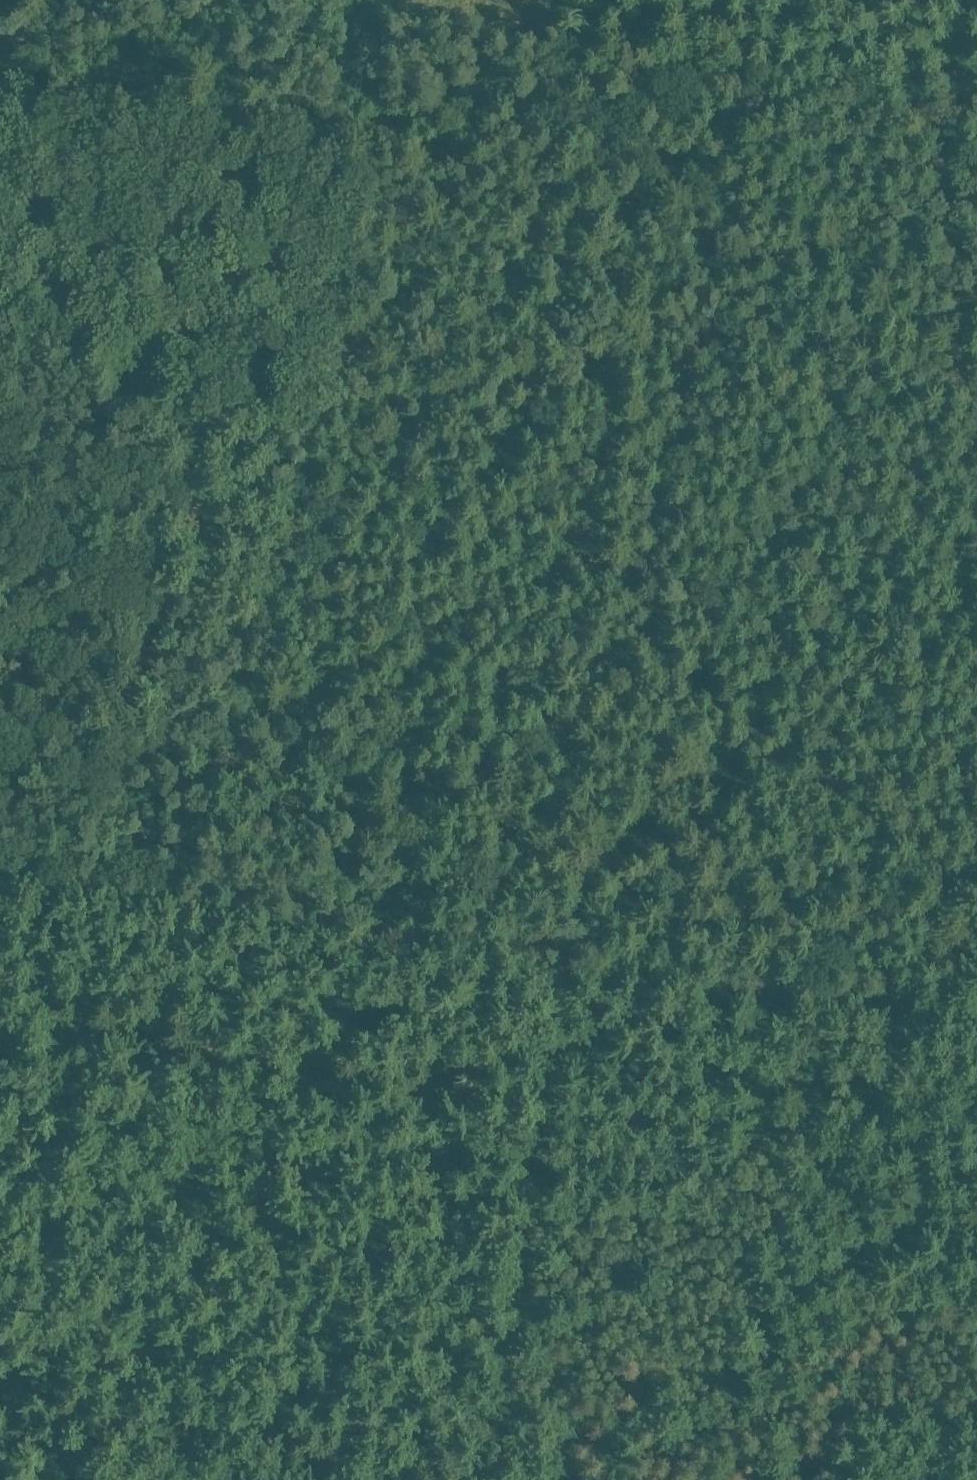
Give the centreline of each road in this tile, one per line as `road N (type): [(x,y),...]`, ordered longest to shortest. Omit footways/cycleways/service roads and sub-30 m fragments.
road 1 (track): [(0,878),(976,1054)]
road 2 (track): [(575,987),(513,1438)]

